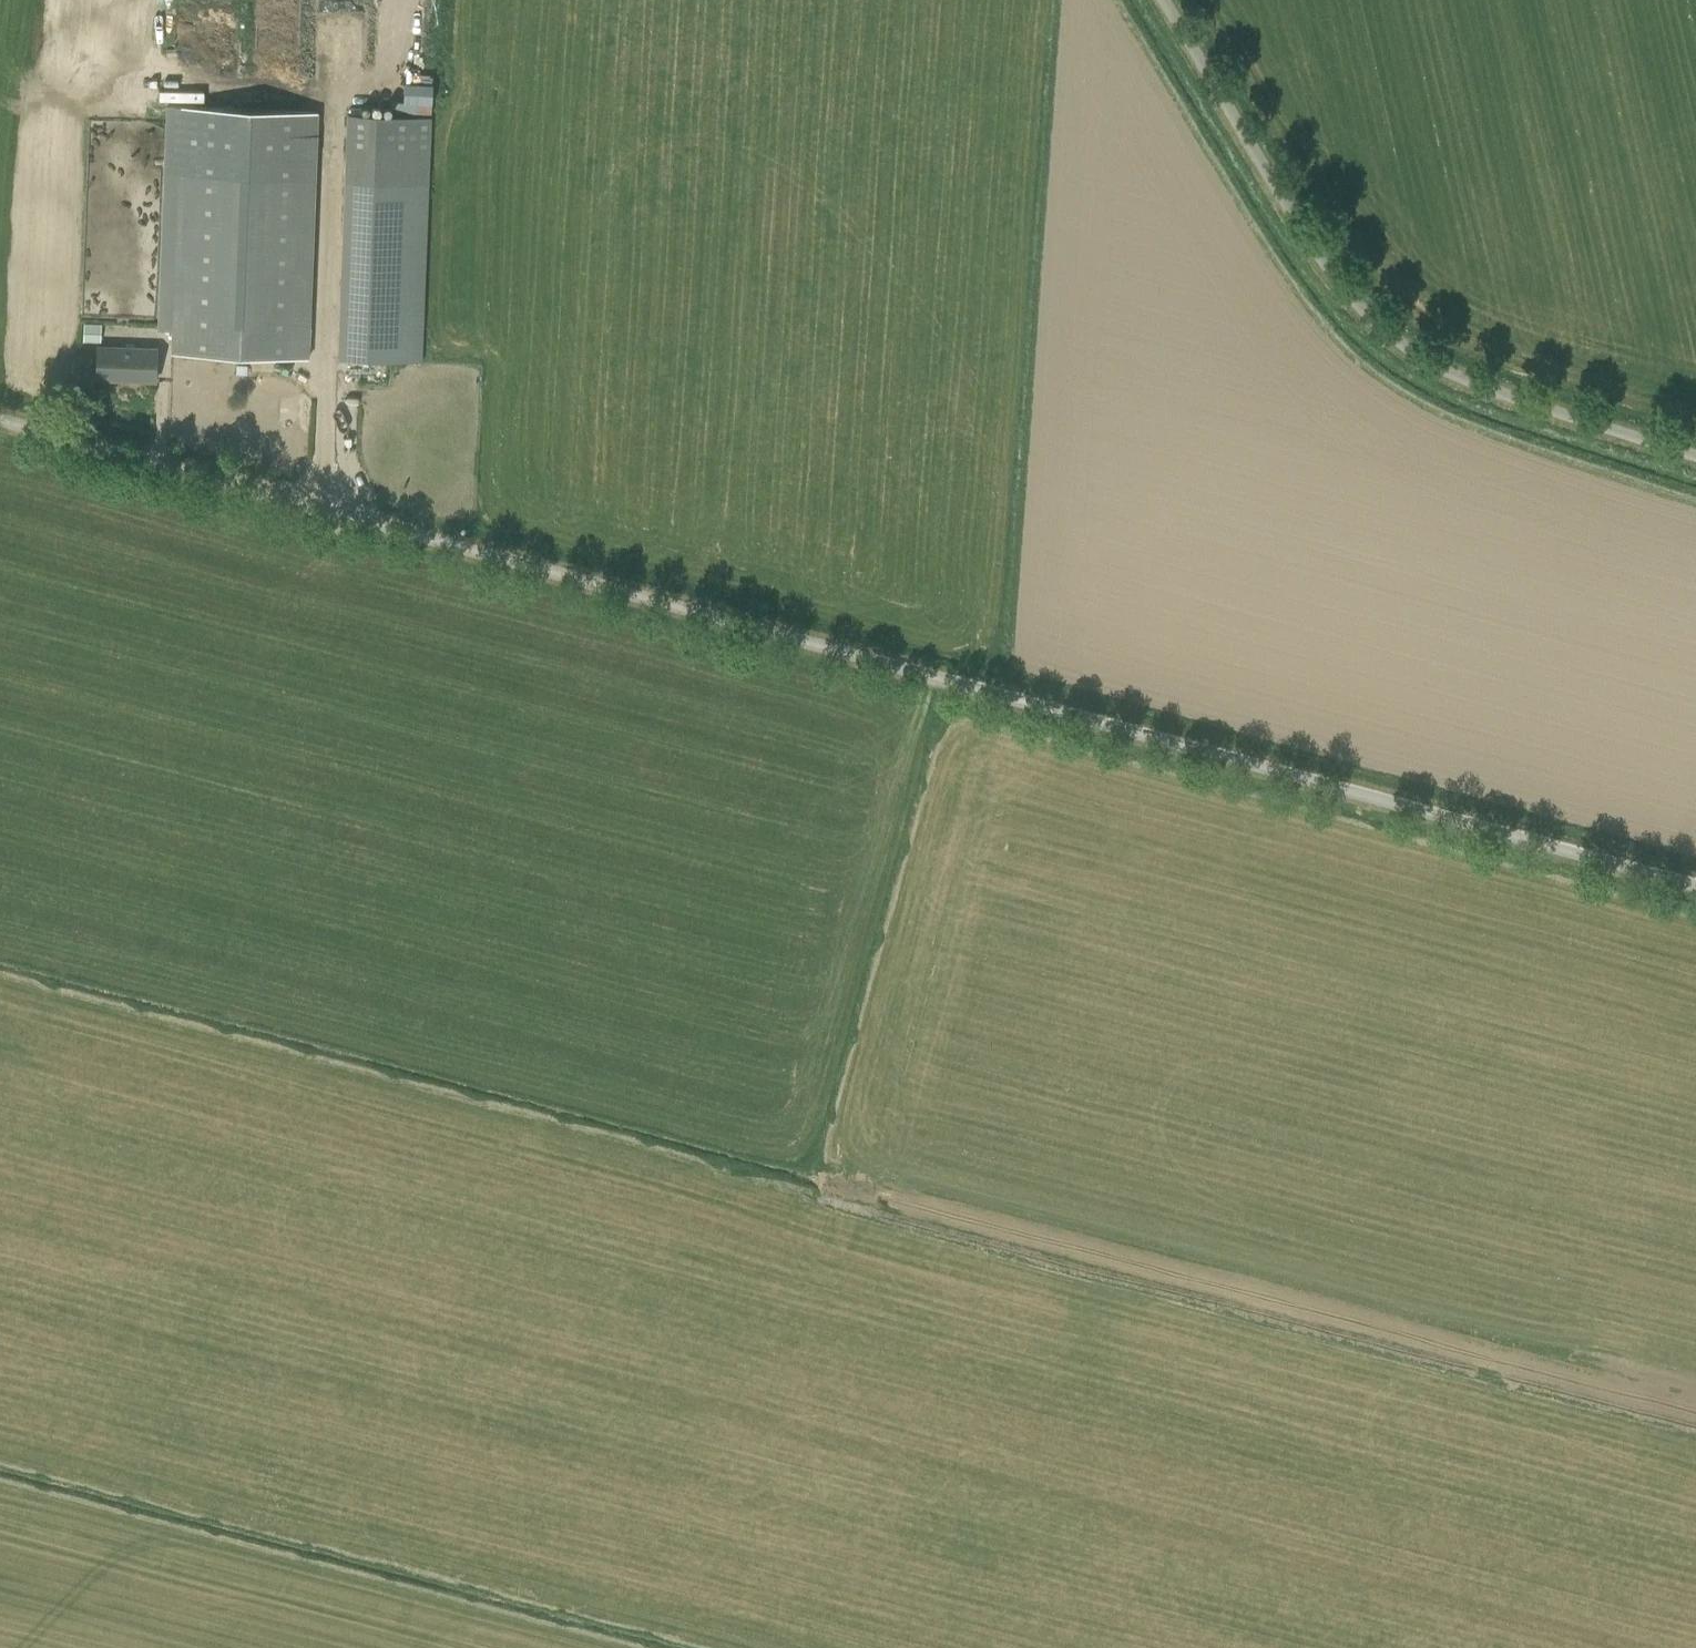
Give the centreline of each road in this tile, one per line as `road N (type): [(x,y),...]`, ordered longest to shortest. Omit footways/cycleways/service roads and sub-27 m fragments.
road 1 (unclassified): [(1695,881),(0,417)]
road 2 (unclassified): [(1695,449),(1432,357),(1382,322),(1338,277),(1170,0)]

